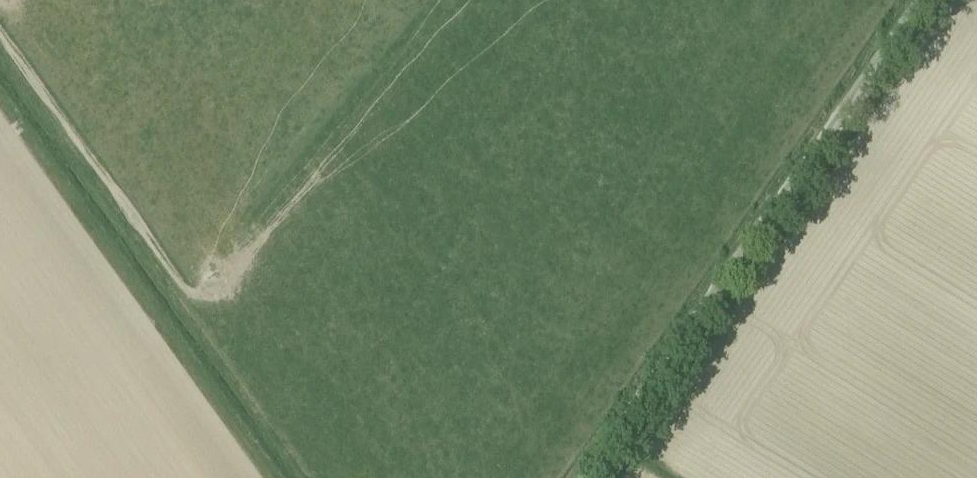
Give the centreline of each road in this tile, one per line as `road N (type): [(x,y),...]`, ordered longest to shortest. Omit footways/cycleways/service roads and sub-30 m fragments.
road 1 (unclassified): [(582,477),(921,0)]

